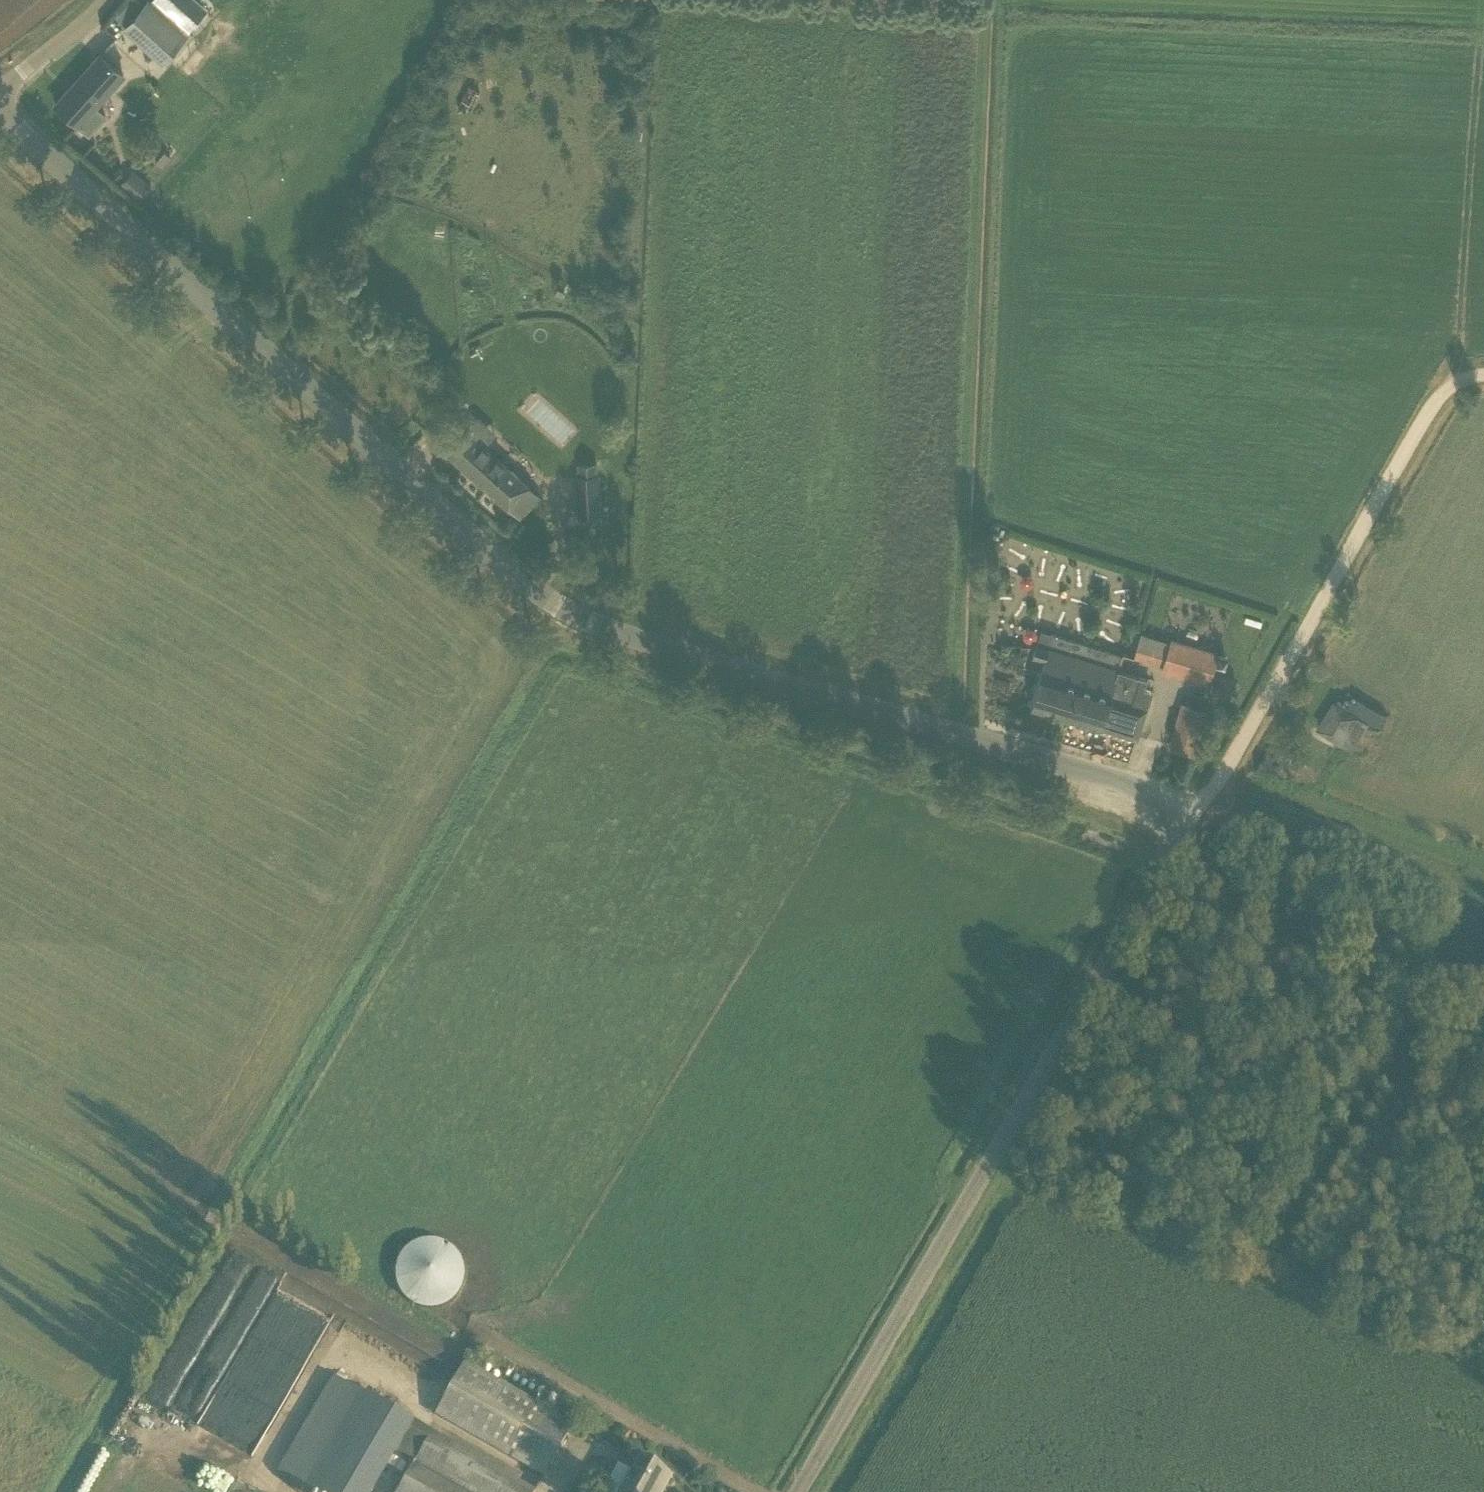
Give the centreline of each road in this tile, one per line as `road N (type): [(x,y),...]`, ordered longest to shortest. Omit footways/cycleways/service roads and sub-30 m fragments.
road 1 (unclassified): [(799,1491),(1190,816),(1143,789),(568,610),(522,580),(0,111)]
road 2 (track): [(1483,373),(1457,379),(1432,408),(1231,764),(1190,816)]
road 3 (track): [(1175,848),(1483,1036)]
road 4 (track): [(1410,991),(1265,1271)]
road 5 (unclassified): [(0,95),(106,0)]

